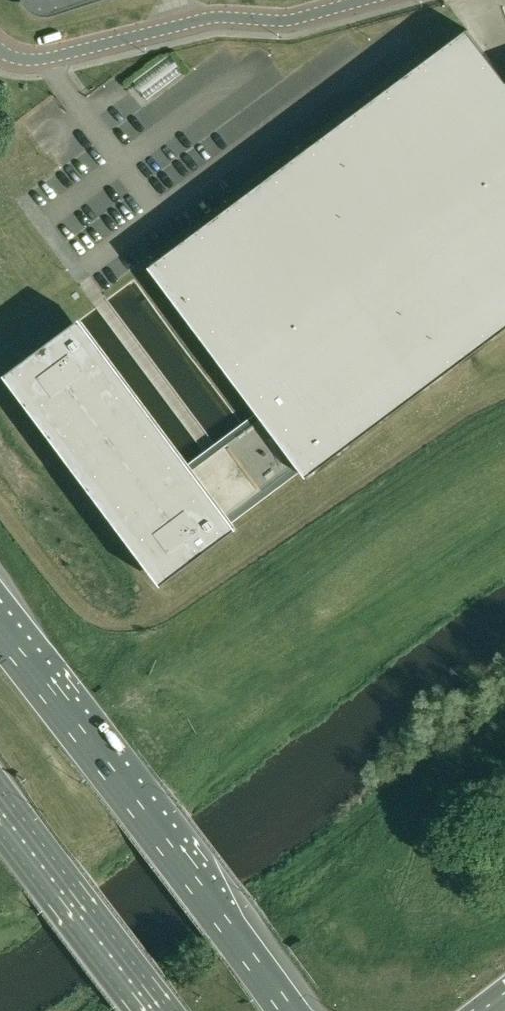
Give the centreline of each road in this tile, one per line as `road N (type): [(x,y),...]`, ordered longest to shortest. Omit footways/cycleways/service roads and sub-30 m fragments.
road 1 (primary): [(288,1010),(0,632)]
road 2 (unclassified): [(366,0),(282,20),(211,17),(47,57),(0,50)]
road 3 (primary): [(0,795),(169,1010)]

